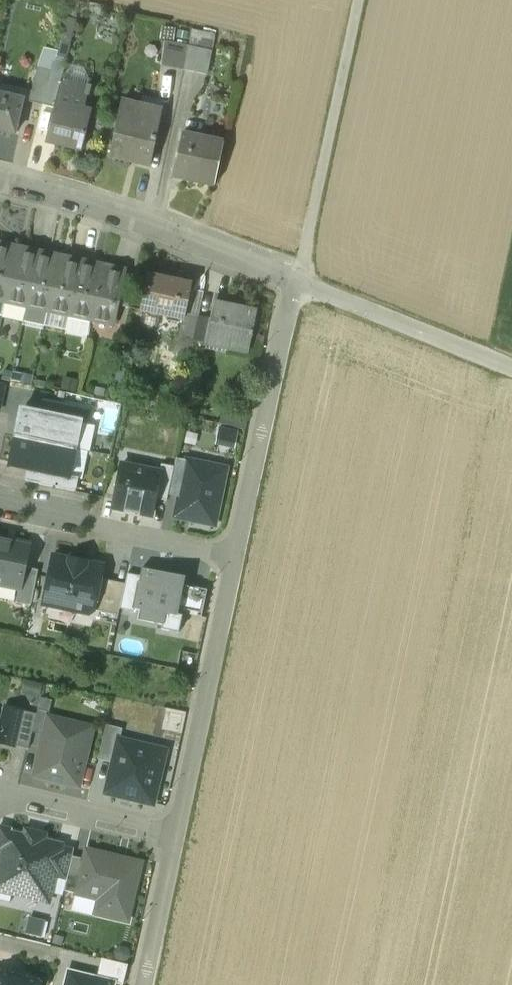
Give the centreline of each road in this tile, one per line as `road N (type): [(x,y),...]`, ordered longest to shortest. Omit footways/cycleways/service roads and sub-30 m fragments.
road 1 (residential): [(296,281),(139,220),(0,179)]
road 2 (track): [(296,281),(357,0)]
road 3 (residential): [(177,836),(236,556)]
road 4 (residential): [(236,556),(296,281)]
road 5 (residential): [(0,501),(236,556)]
road 6 (residential): [(0,796),(177,836)]
road 7 (unclassified): [(511,365),(363,304)]
road 8 (residential): [(145,984),(177,836)]

